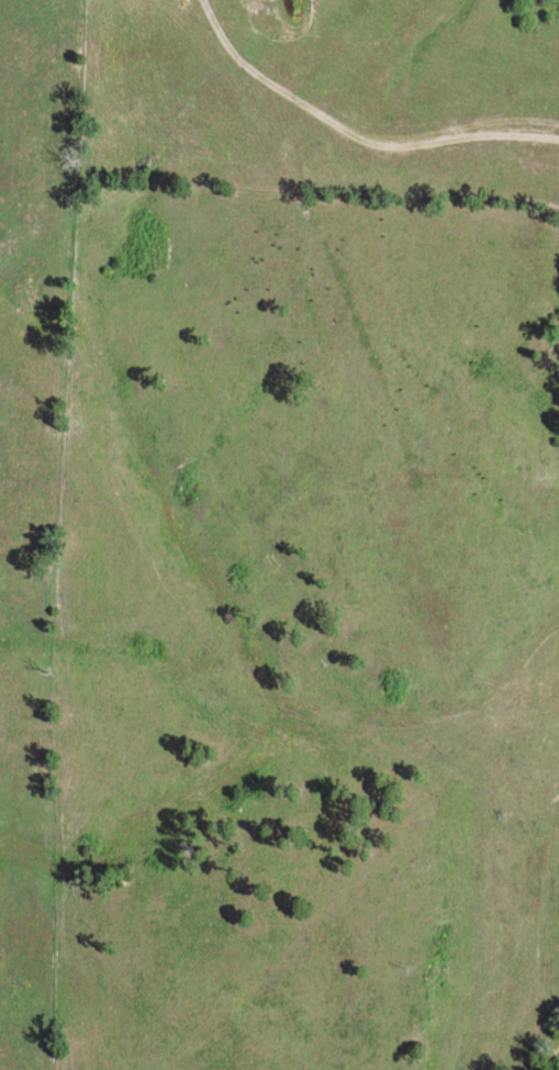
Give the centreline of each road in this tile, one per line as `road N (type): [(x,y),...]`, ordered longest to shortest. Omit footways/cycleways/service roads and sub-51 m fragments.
road 1 (residential): [(558,157),(367,110),(272,0)]

